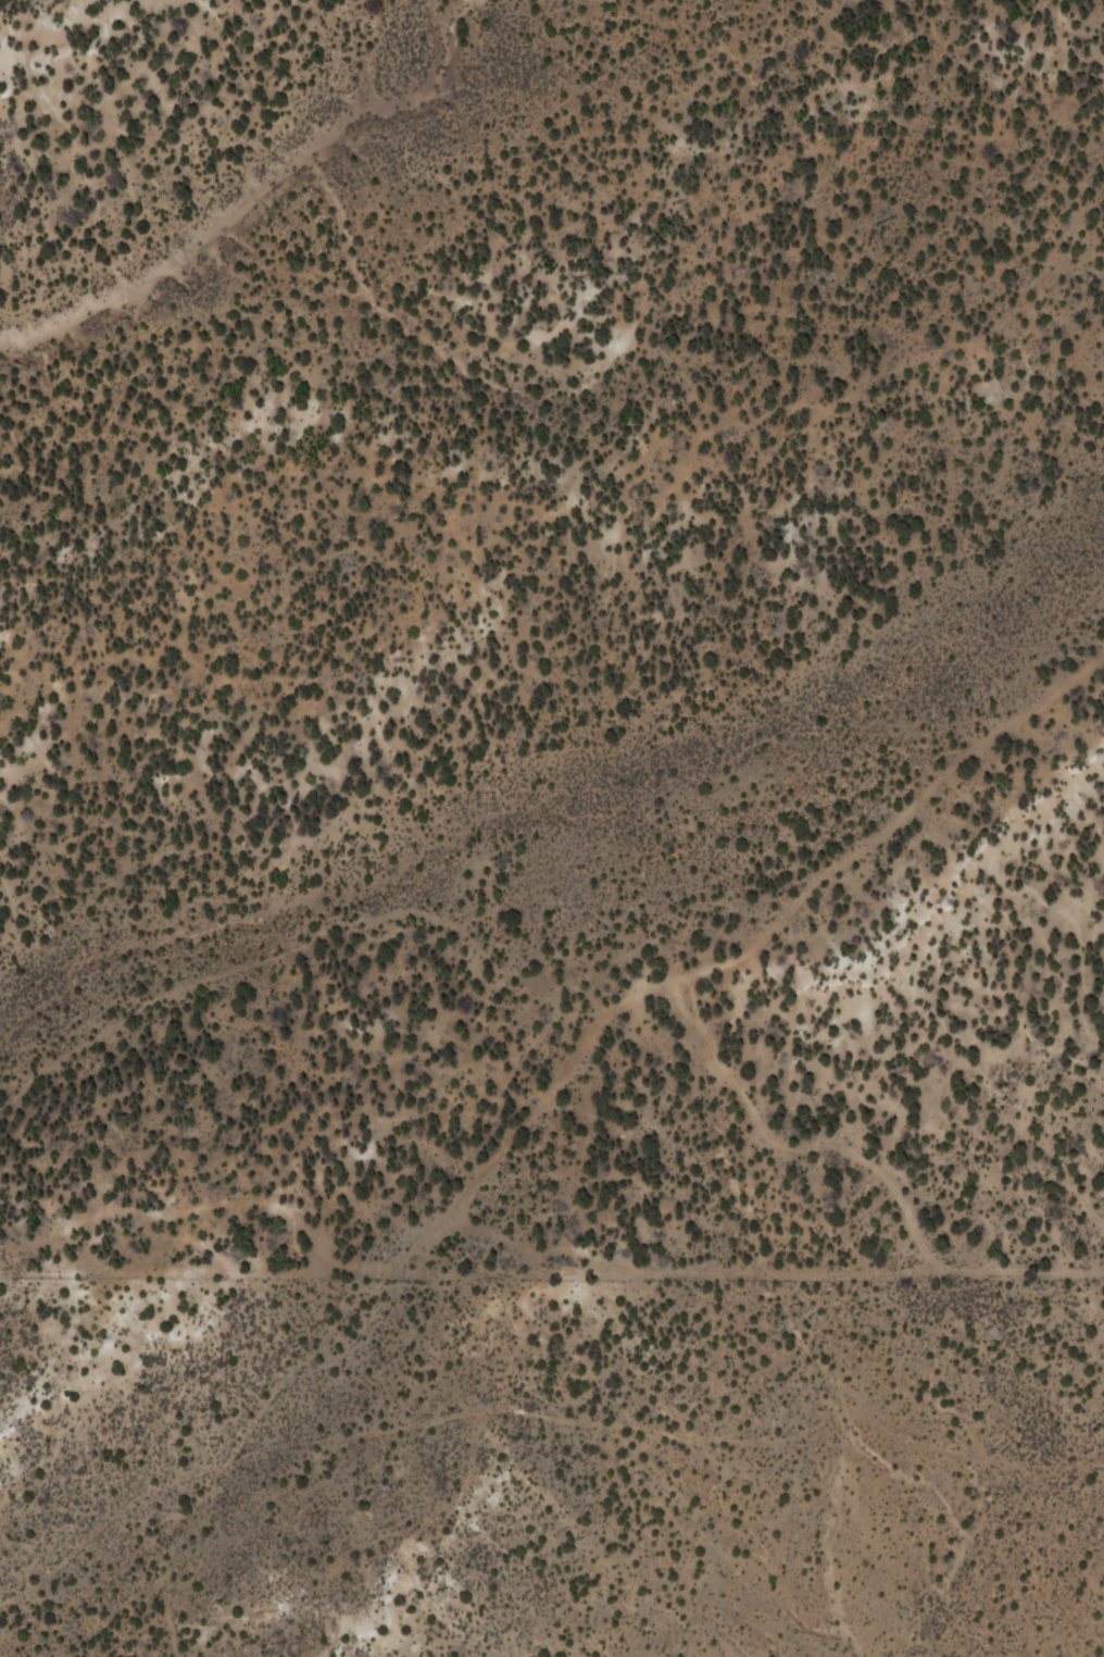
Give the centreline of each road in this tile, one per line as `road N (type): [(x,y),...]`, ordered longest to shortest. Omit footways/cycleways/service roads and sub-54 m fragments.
road 1 (track): [(176,1656),(165,1602),(172,1555),(224,1506),(228,1463),(264,1398),(373,1280),(468,1192),(536,1113),(602,1013),(735,961),(819,876),(906,814),(950,768),(1103,655)]

